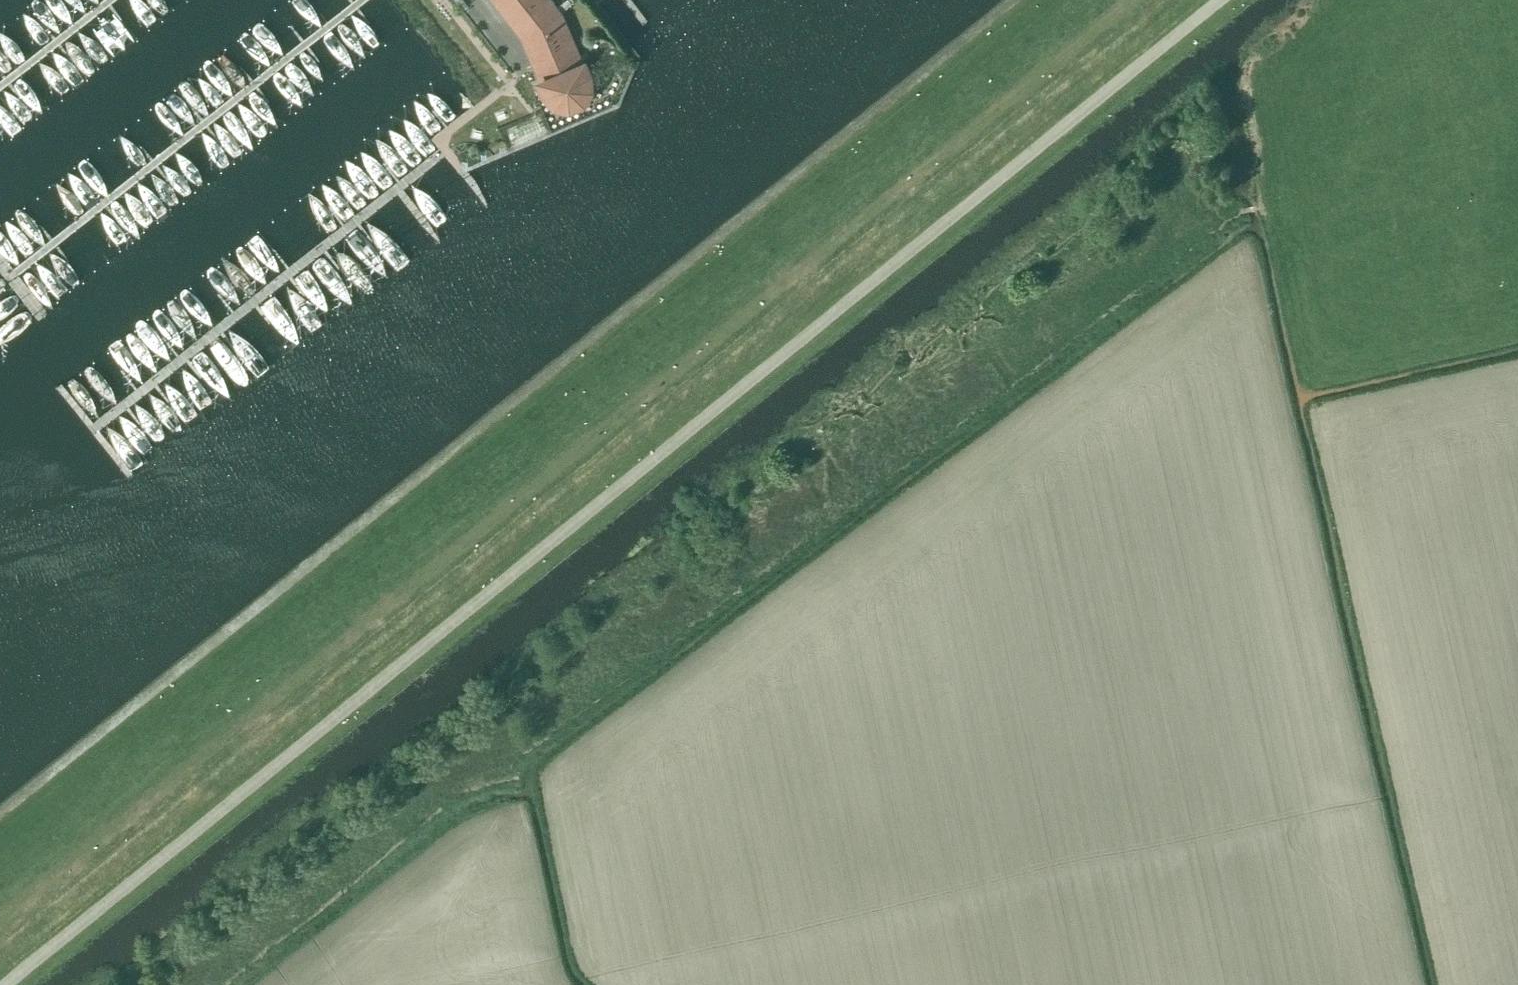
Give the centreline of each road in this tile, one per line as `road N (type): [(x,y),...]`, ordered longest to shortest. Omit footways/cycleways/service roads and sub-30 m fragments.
road 1 (unclassified): [(2,984),(1221,0)]

